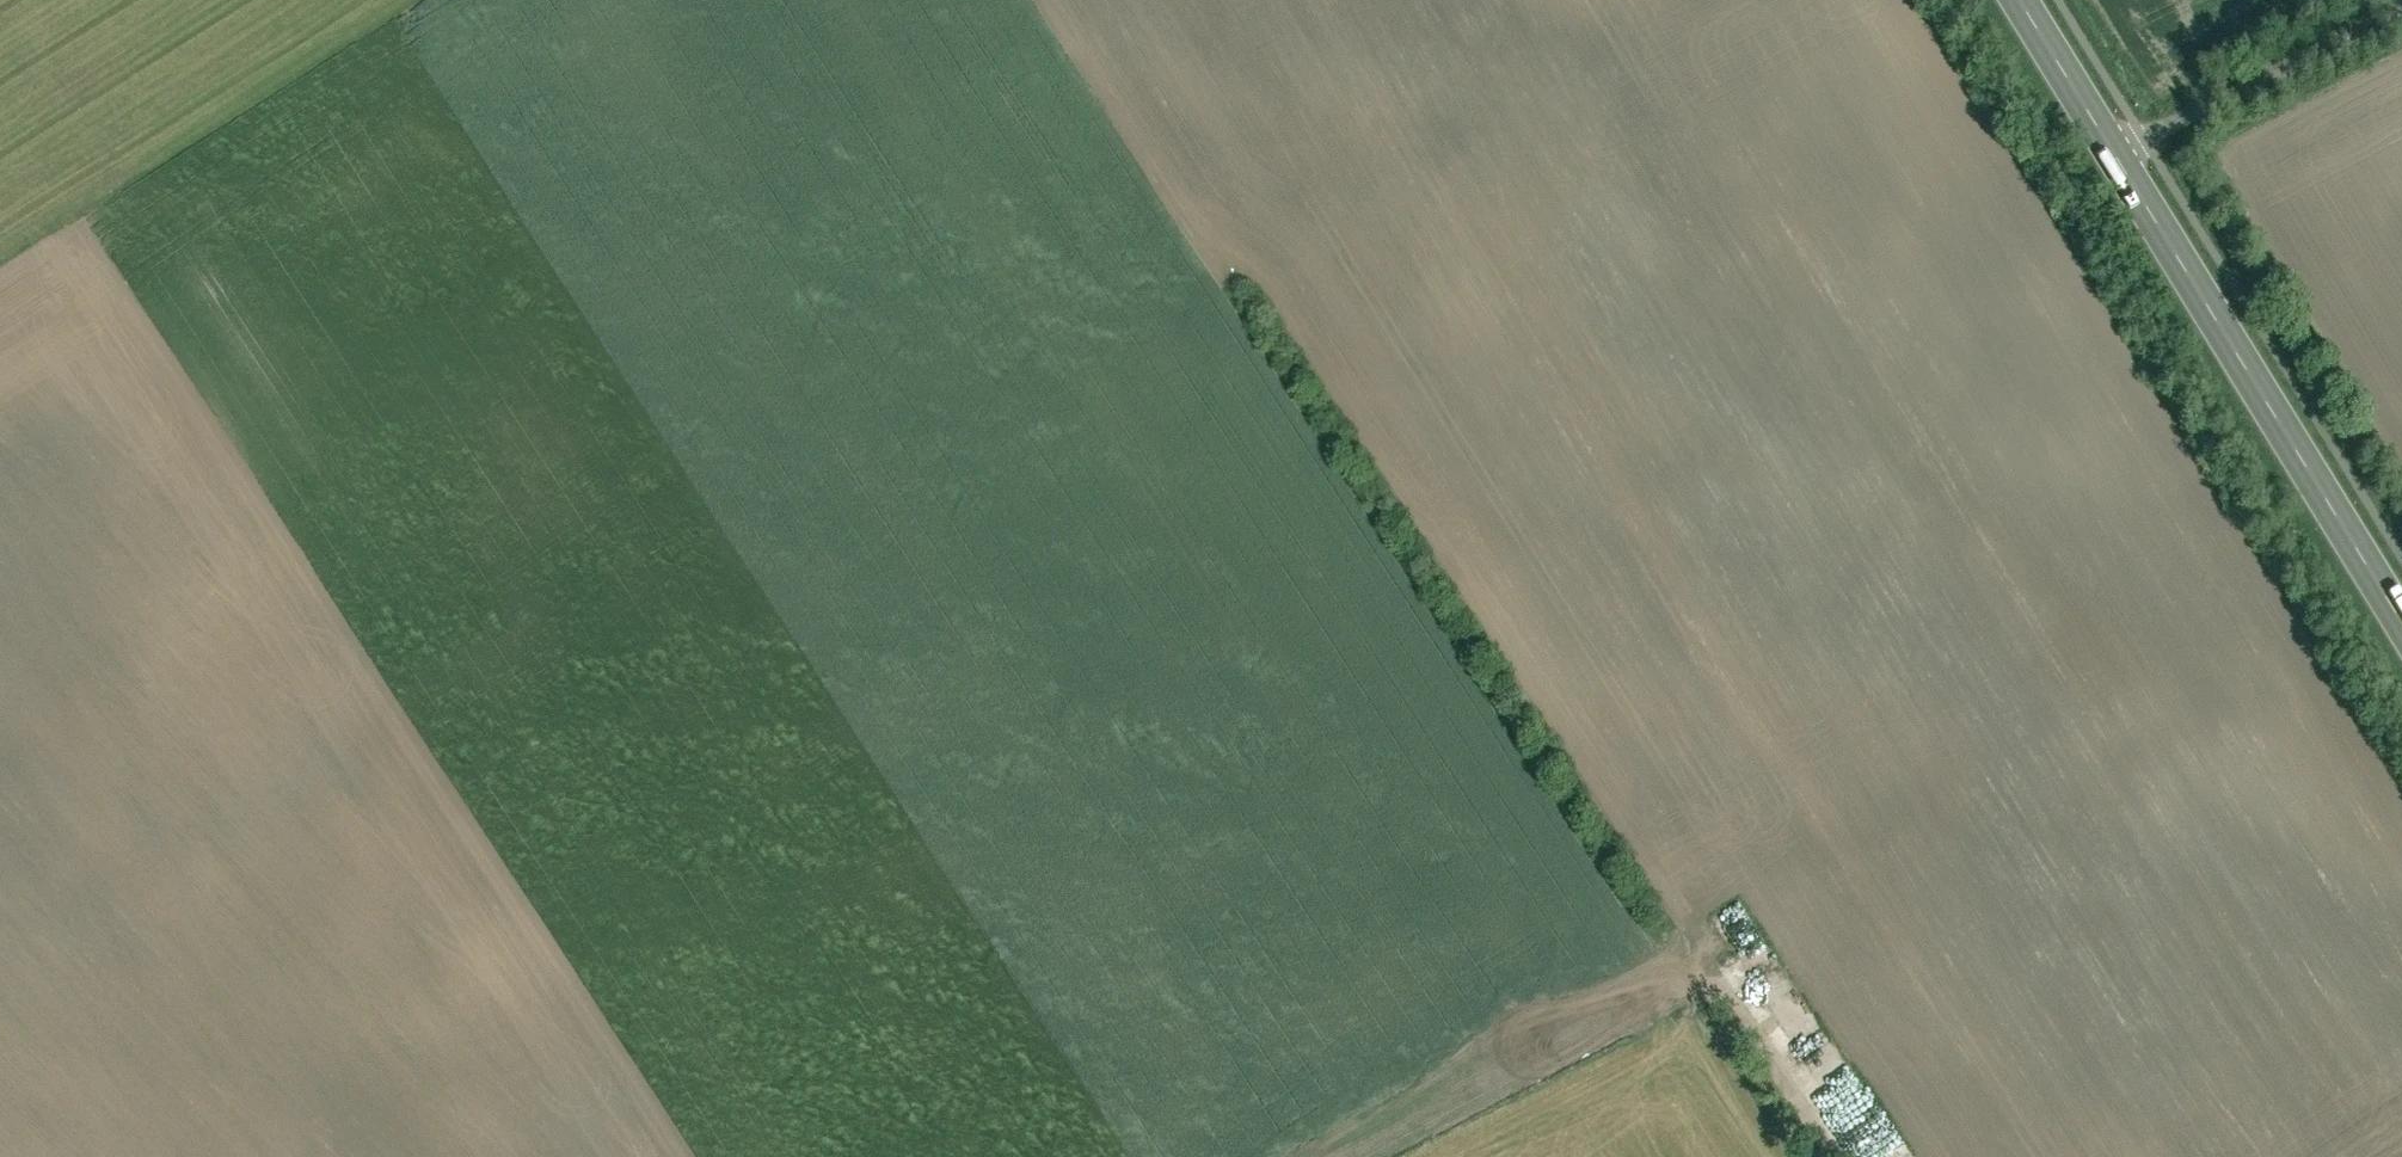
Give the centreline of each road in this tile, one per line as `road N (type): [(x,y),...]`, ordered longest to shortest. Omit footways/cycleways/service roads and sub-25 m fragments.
road 1 (primary): [(2114,157),(2401,631)]
road 2 (residential): [(2114,157),(2401,11)]
road 3 (primary): [(2018,0),(2114,157)]

